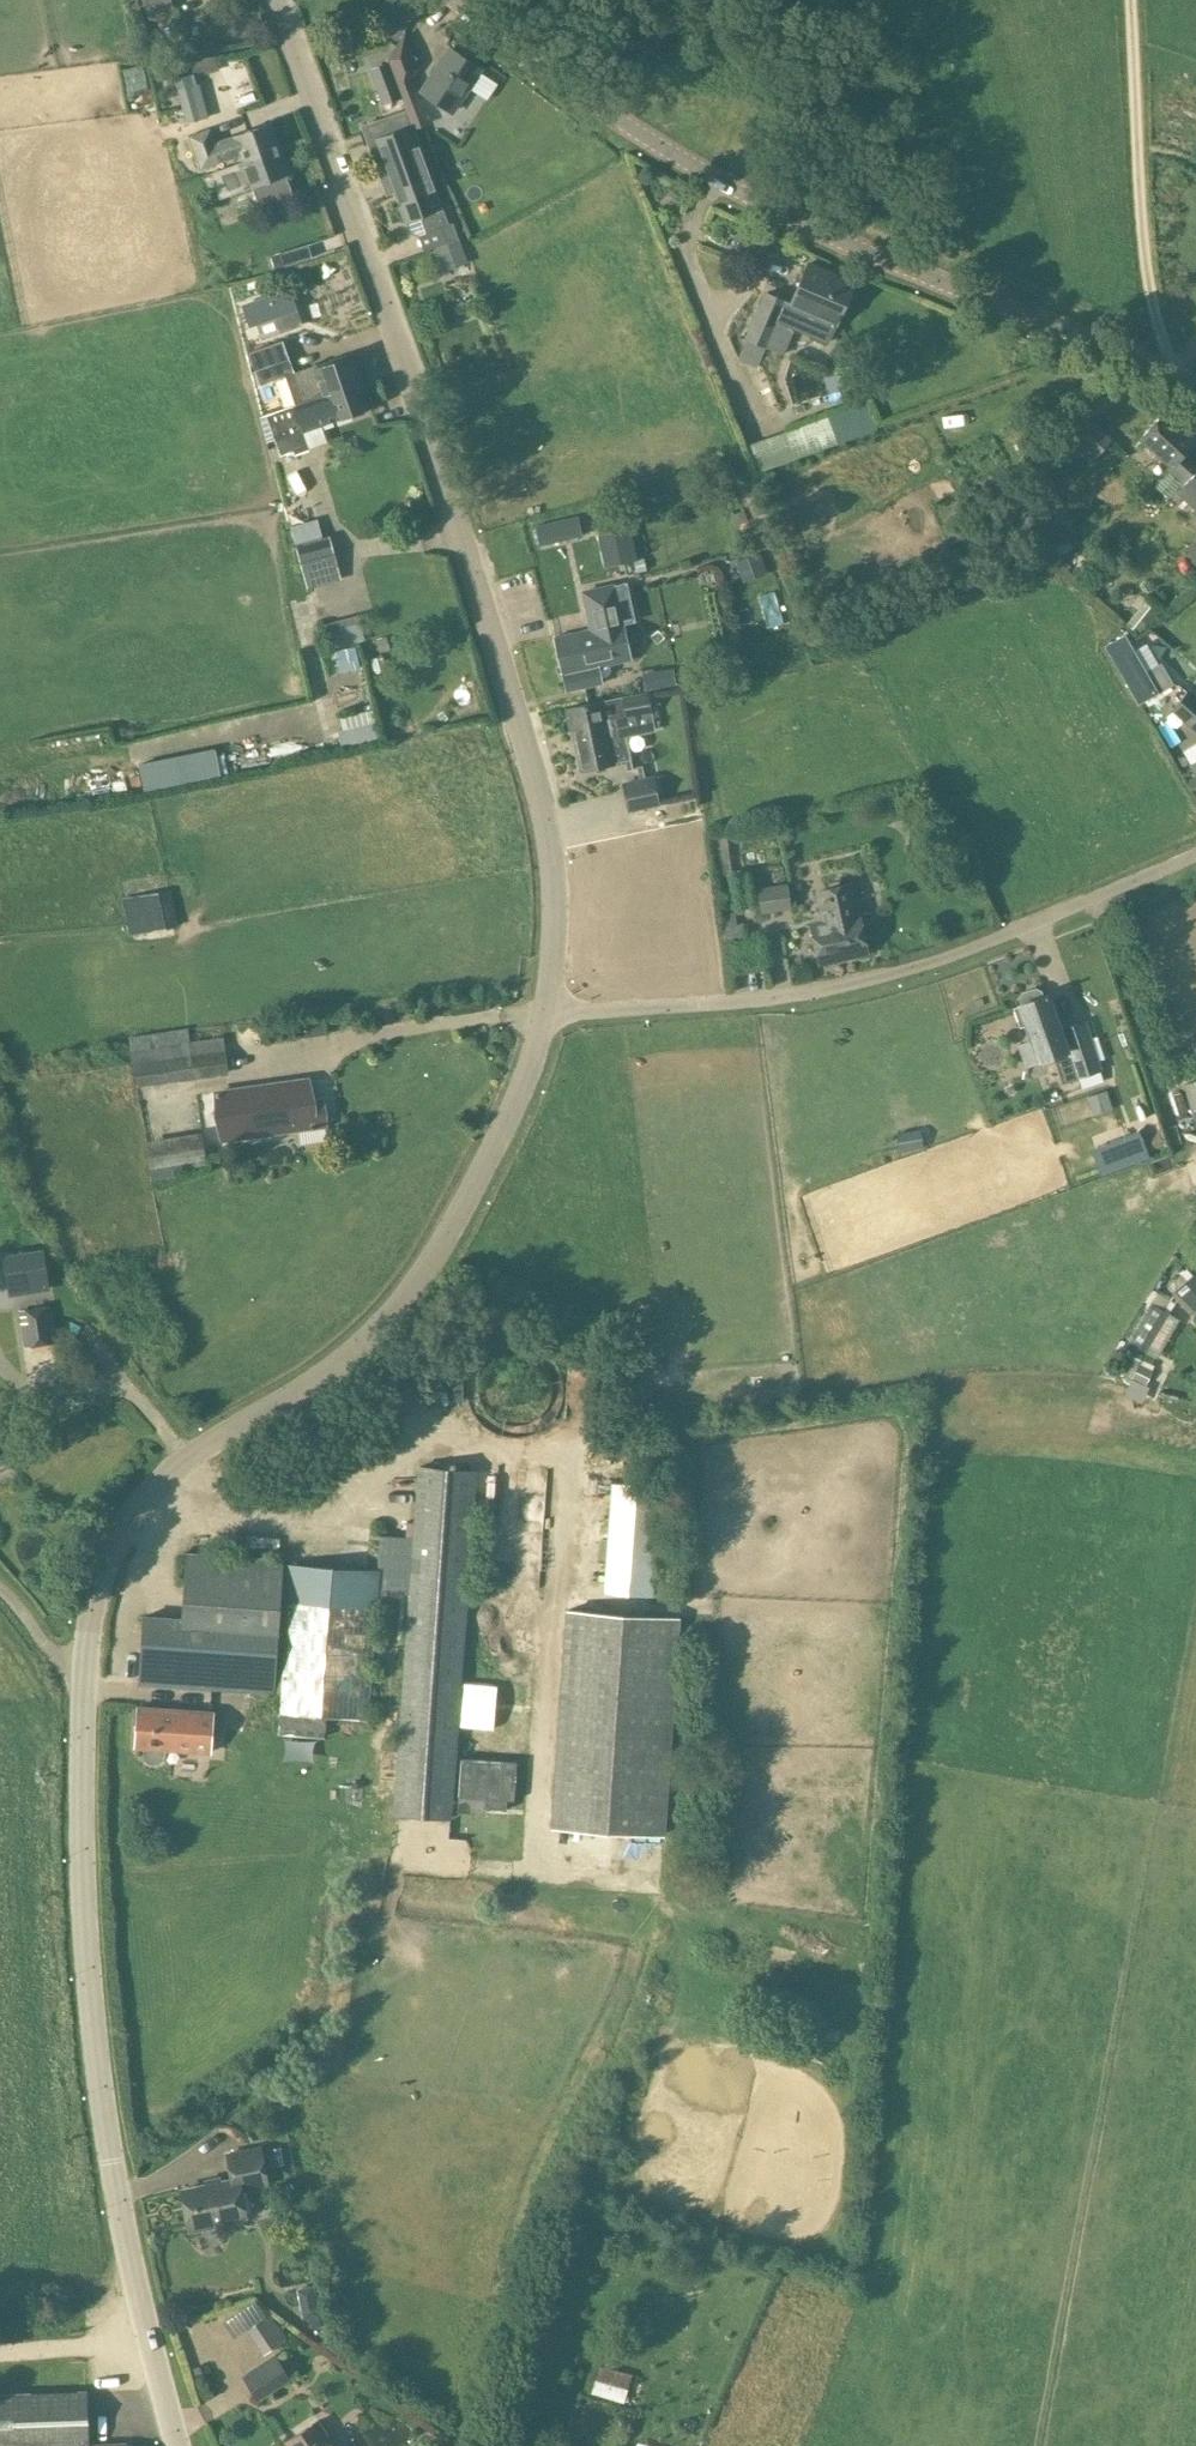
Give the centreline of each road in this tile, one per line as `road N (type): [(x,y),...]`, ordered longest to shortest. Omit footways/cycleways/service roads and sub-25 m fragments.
road 1 (tertiary): [(180,2445),(100,2096),(83,1833),(94,1618),(121,1541),(171,1479),(406,1303),(474,1197),(520,1105),(553,1009)]
road 2 (tertiary): [(553,1009),(562,927),(548,802),(281,0)]
road 3 (tertiary): [(1195,391),(869,247),(625,122),(449,0)]
road 4 (unclassified): [(553,1009),(792,992),(901,969),(1195,856)]
road 5 (track): [(1167,375),(1171,355),(1146,247),(1133,0)]

